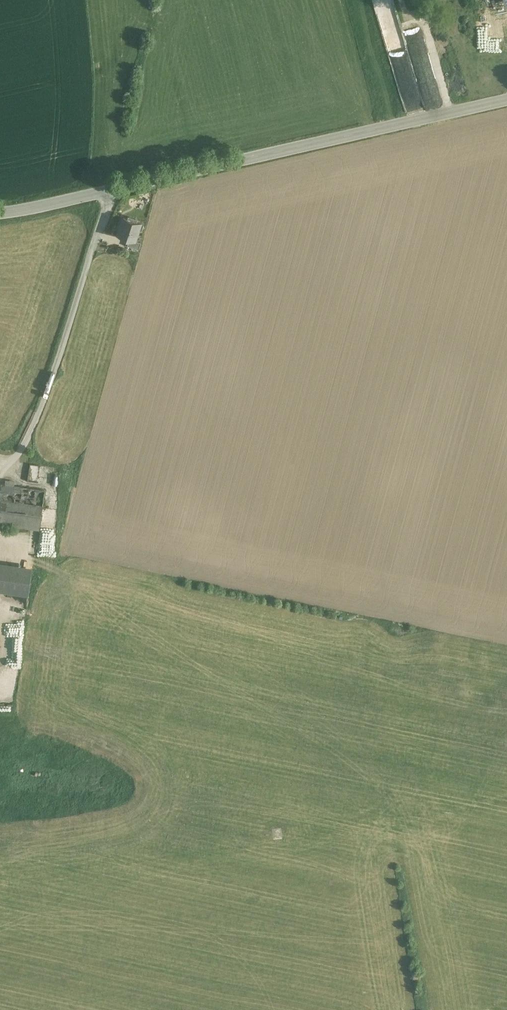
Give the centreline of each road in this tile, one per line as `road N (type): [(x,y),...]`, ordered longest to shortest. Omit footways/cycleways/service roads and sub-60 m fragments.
road 1 (tertiary): [(506,100),(0,213)]

